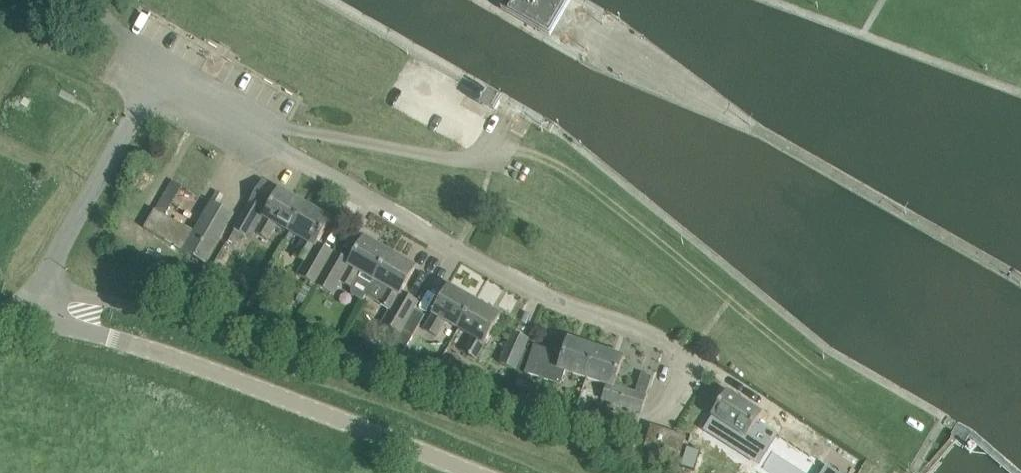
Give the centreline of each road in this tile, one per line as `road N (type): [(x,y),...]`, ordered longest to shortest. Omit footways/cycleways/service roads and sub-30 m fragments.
road 1 (unclassified): [(44,284),(593,423),(633,423),(676,391),(676,358),(646,332),(534,291),(155,76)]
road 2 (track): [(496,152),(560,166),(827,377),(916,428)]
road 3 (tertiary): [(476,472),(187,361),(31,322)]
road 4 (unclassified): [(155,76),(44,284)]

